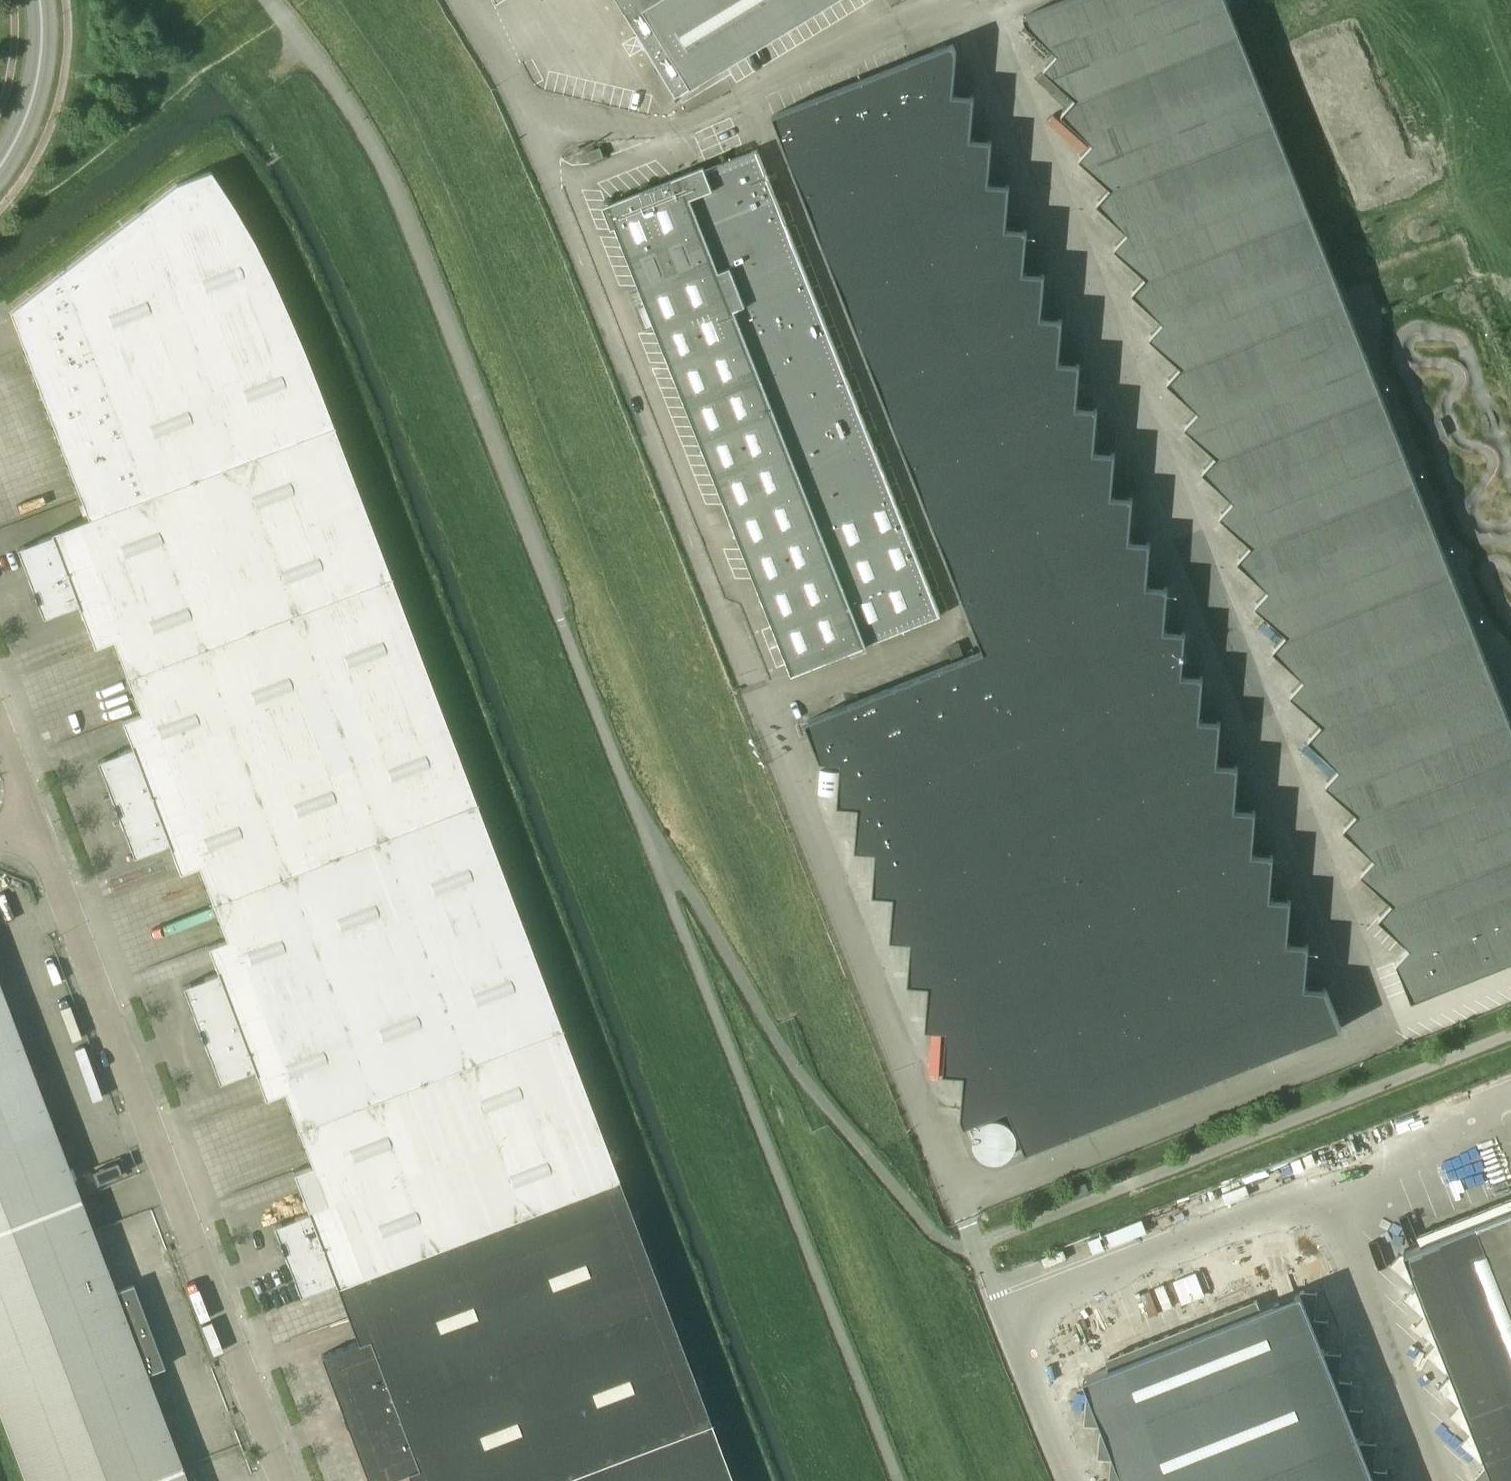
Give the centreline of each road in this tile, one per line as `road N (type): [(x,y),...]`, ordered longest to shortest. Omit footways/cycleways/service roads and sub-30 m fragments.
road 1 (unclassified): [(1071,1480),(534,127),(459,0)]
road 2 (unclassified): [(278,1480),(29,822)]
road 3 (tertiary): [(0,164),(33,100),(40,0)]

